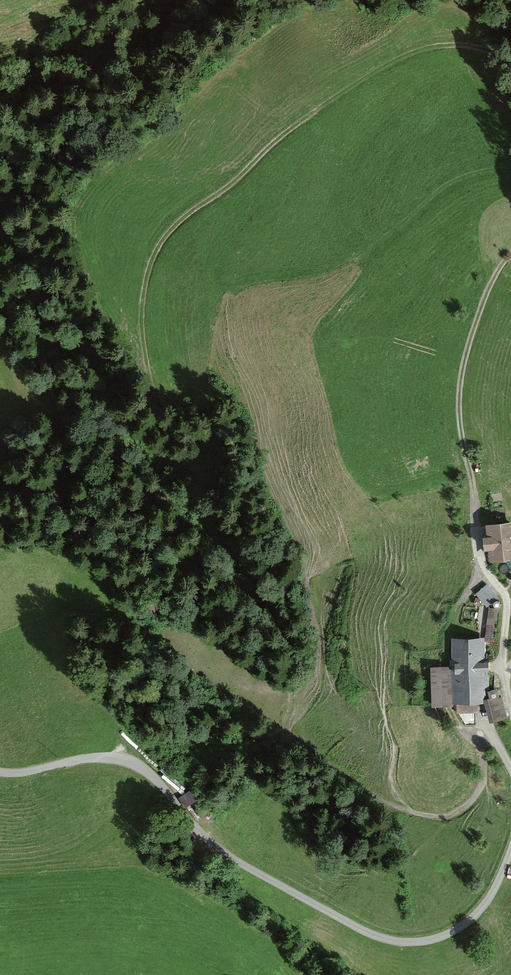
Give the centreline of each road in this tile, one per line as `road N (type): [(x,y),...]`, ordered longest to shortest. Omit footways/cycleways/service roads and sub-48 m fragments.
road 1 (track): [(0,463),(191,497),(194,477),(159,404),(142,330),(147,278),(165,236),(293,127),(398,59),(446,45),(510,58)]
road 2 (track): [(0,475),(73,503),(162,557),(197,597),(205,635),(233,691),(370,795),(444,817),(478,795),(488,743),(497,743),(510,767)]
road 3 (track): [(0,772),(97,757),(136,765),(209,843),(396,941),(434,939),(469,920),(510,850)]
road 4 (track): [(510,253),(482,304),(460,394),(480,558)]
road 5 (track): [(510,705),(503,656),(507,601),(480,558)]

